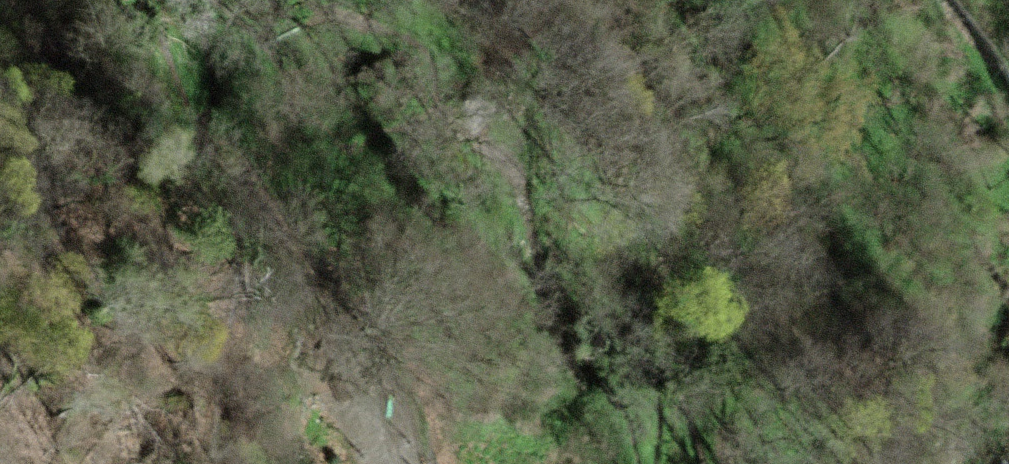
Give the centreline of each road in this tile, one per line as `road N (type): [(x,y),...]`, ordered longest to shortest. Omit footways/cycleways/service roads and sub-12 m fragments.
road 1 (track): [(273,116),(393,175),(490,156),(519,167),(569,367),(582,372),(601,359),(637,463)]
road 2 (track): [(438,463),(218,0)]
road 3 (track): [(664,463),(661,382),(669,373),(678,375),(706,463)]

